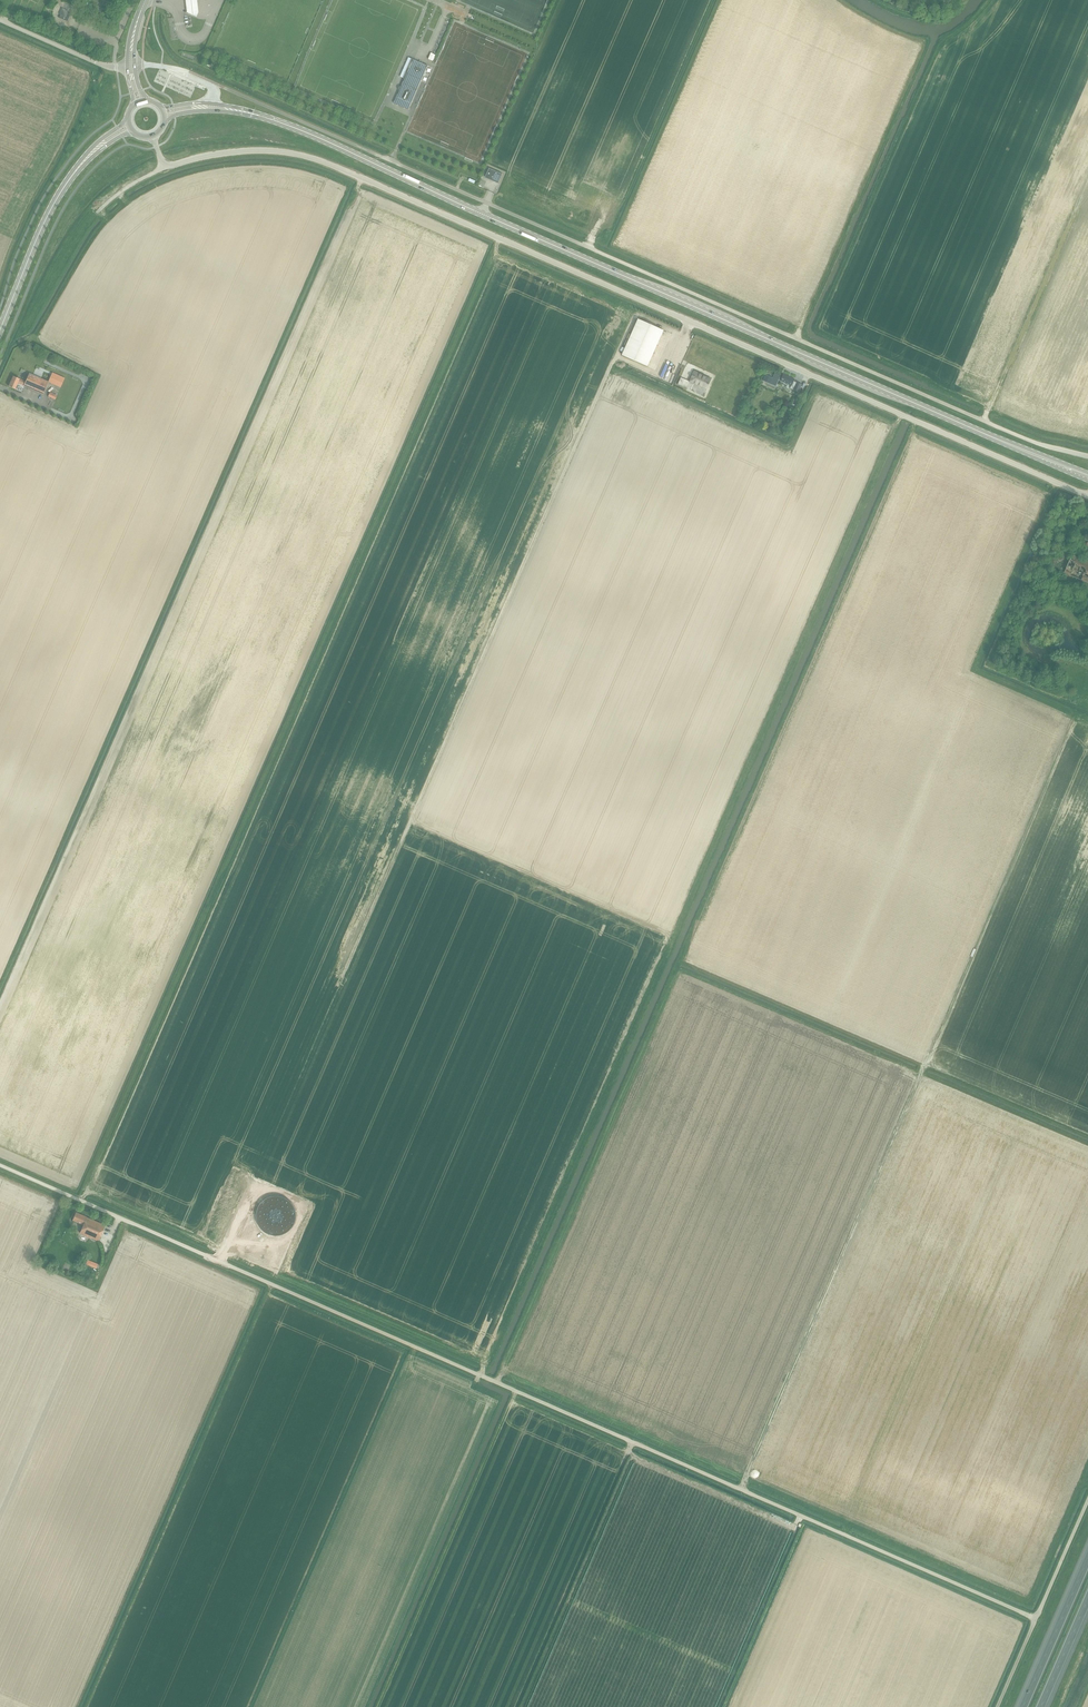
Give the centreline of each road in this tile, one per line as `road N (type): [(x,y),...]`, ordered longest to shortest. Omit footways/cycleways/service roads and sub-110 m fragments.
road 1 (unclassified): [(1036,1619),(0,1166)]
road 2 (unclassified): [(1087,496),(324,162),(250,151),(165,167),(154,136)]
road 3 (secondary): [(1087,477),(291,127),(211,106)]
road 4 (unclassified): [(357,146),(1037,443),(1087,456)]
road 5 (secondary): [(0,329),(52,208),(101,146)]
road 6 (motorway): [(1087,1560),(1023,1706)]
road 7 (unclassified): [(1087,1499),(1036,1619)]
road 8 (unclassified): [(116,68),(0,20)]

